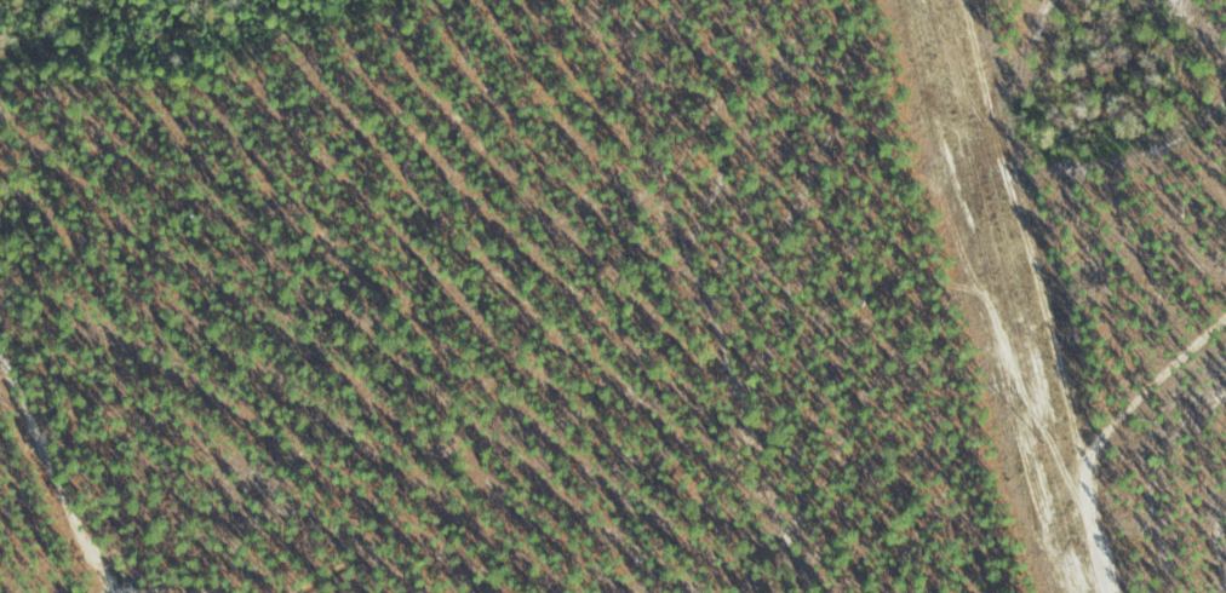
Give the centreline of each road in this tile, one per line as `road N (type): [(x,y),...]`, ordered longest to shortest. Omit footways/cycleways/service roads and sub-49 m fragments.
road 1 (residential): [(0,280),(102,421),(156,592)]

